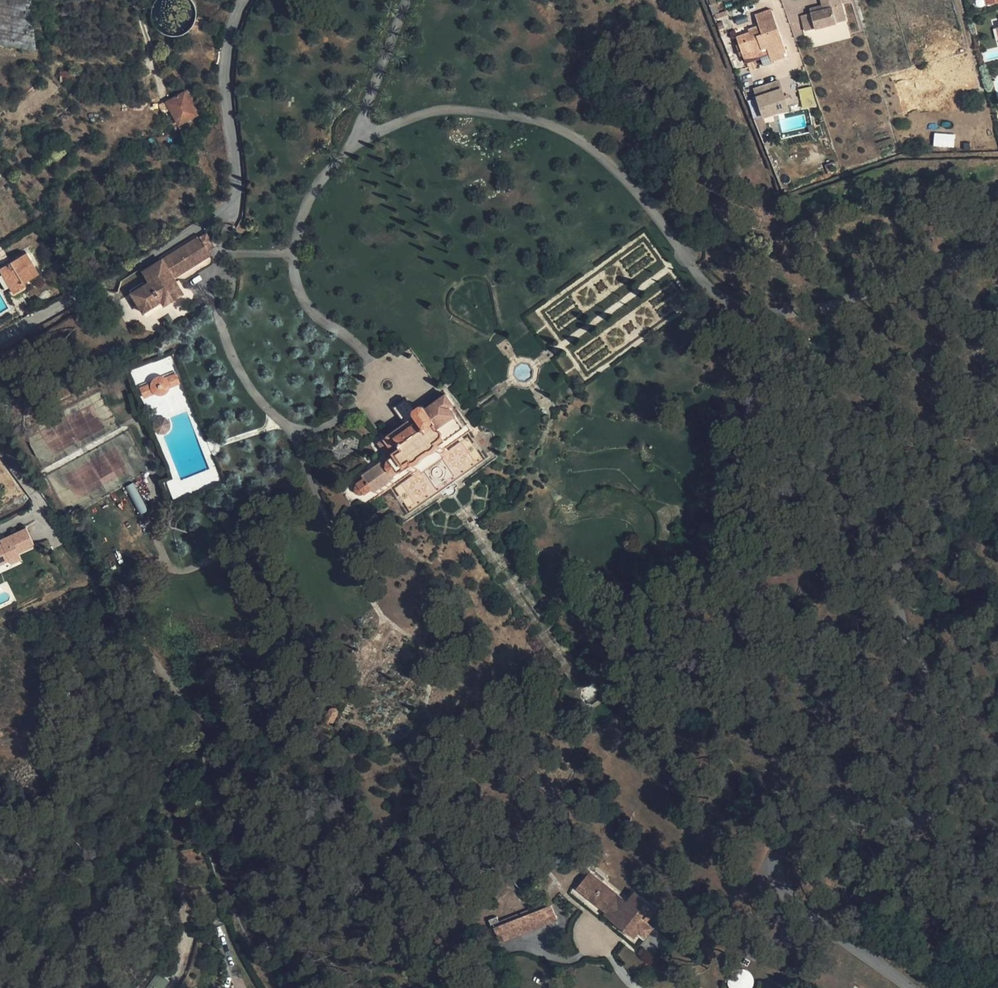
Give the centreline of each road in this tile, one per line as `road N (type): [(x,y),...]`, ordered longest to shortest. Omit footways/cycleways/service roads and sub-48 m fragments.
road 1 (residential): [(248,0),(231,44),(236,184),(225,211),(0,339)]

